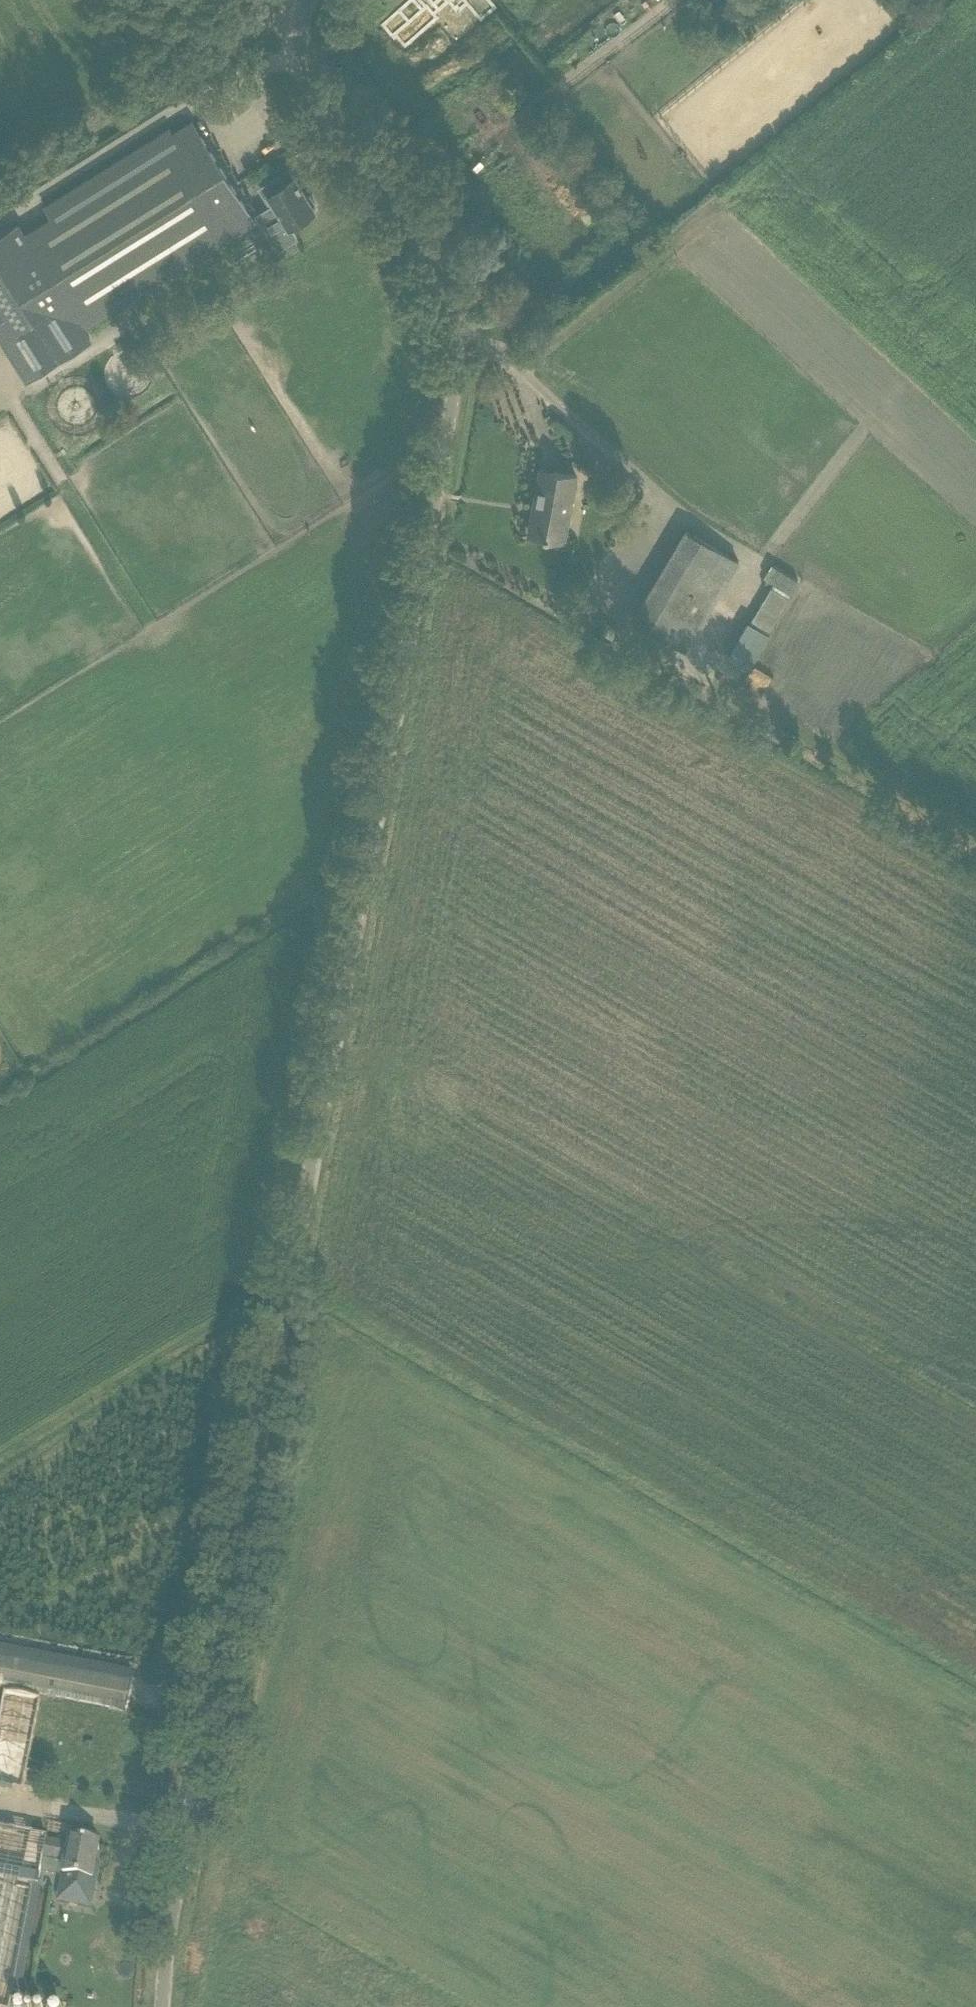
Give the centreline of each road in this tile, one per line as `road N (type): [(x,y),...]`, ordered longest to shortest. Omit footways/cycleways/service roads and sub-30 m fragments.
road 1 (residential): [(166,2006),(197,1767),(455,381),(445,290),(307,91),(297,46),(301,16)]
road 2 (track): [(280,12),(0,190)]

